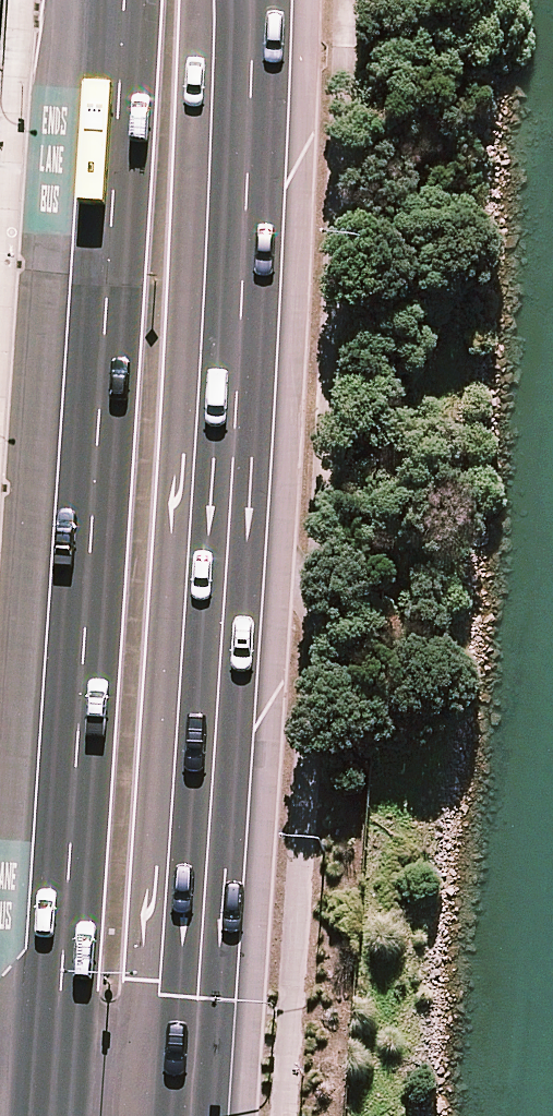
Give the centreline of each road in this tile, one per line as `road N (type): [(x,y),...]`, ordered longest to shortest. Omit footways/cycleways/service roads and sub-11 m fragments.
road 1 (trunk): [(41,1115),(119,0)]
road 2 (trunk): [(256,0),(198,1115)]

